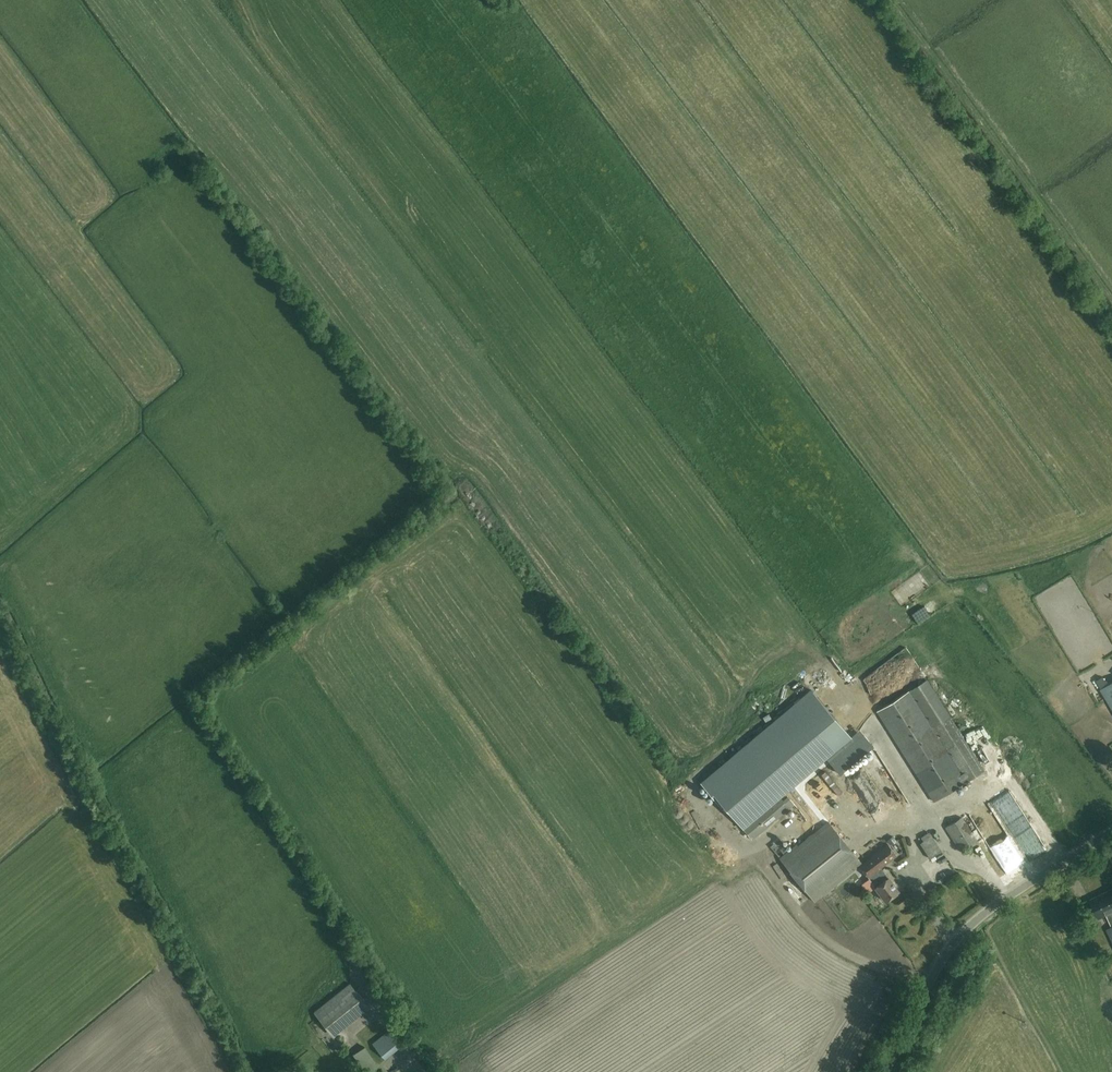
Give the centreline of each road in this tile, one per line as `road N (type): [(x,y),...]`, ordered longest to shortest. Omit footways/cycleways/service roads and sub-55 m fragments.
road 1 (unclassified): [(884,1071),(951,949),(987,912),(1111,831)]

